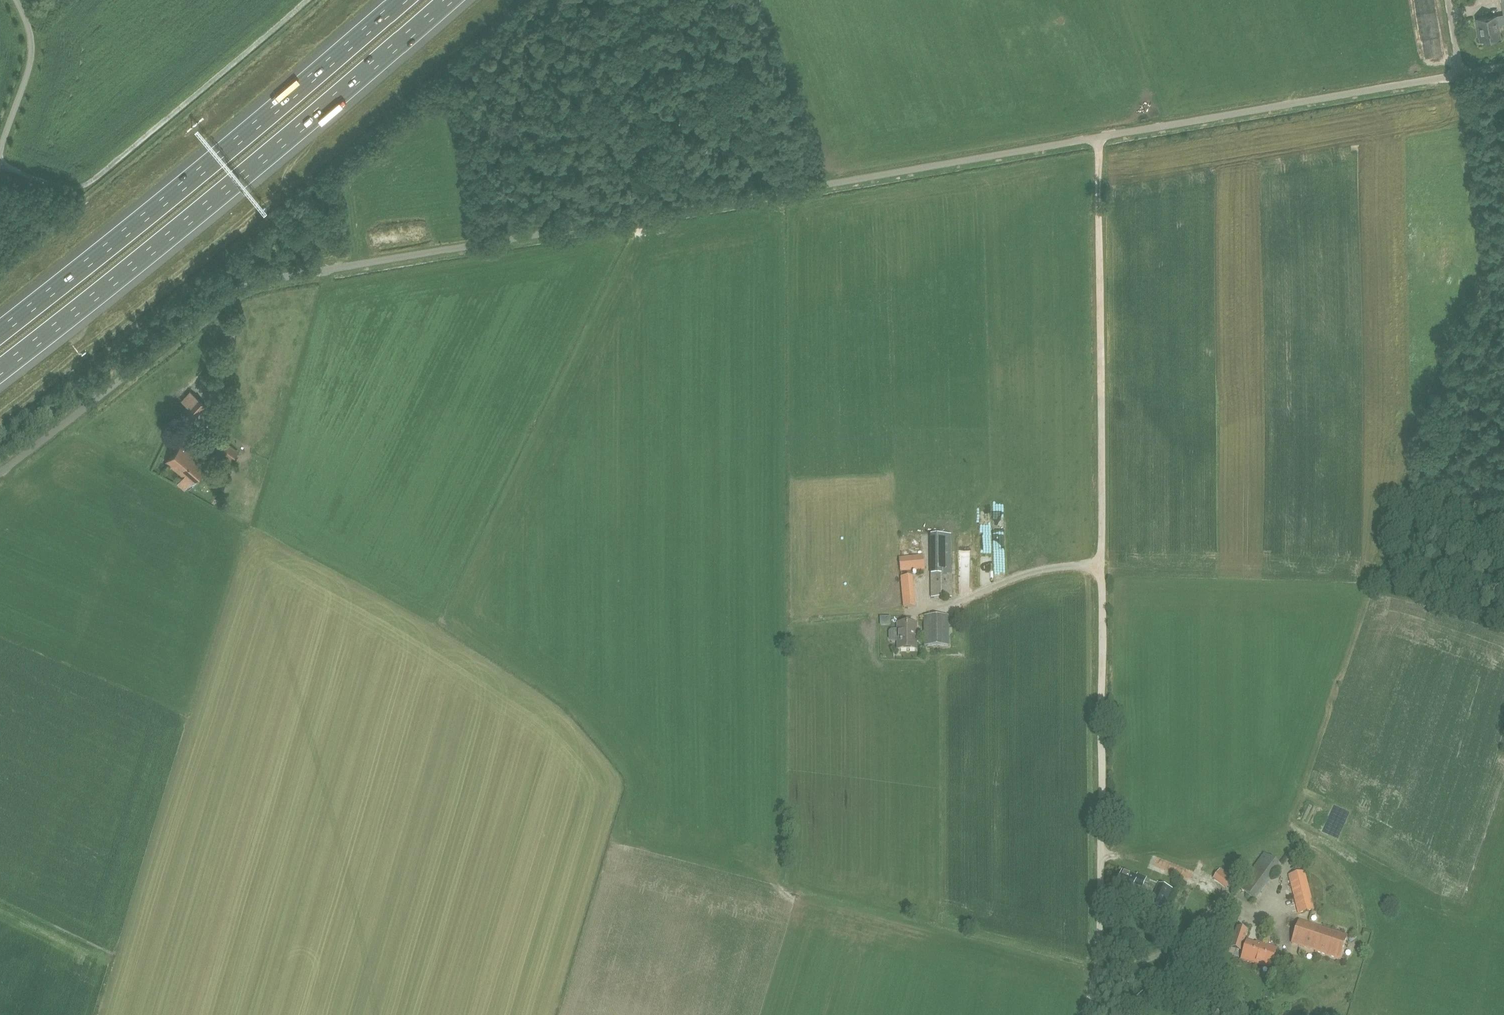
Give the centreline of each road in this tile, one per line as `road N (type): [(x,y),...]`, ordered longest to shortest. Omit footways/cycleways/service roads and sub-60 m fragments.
road 1 (unclassified): [(0,473),(206,314),(270,281),(1503,64)]
road 2 (track): [(1084,1014),(1099,945),(1101,855),(1098,137)]
road 3 (motorway): [(0,370),(450,0)]
road 4 (motorway): [(403,0),(0,332)]
road 5 (track): [(0,164),(65,188),(93,181),(307,0)]
road 6 (track): [(1100,564),(1034,573),(955,604),(928,605)]
road 7 (track): [(1101,855),(1177,874),(1250,908)]
road 8 (unclassified): [(0,150),(29,63),(29,33),(14,0)]

